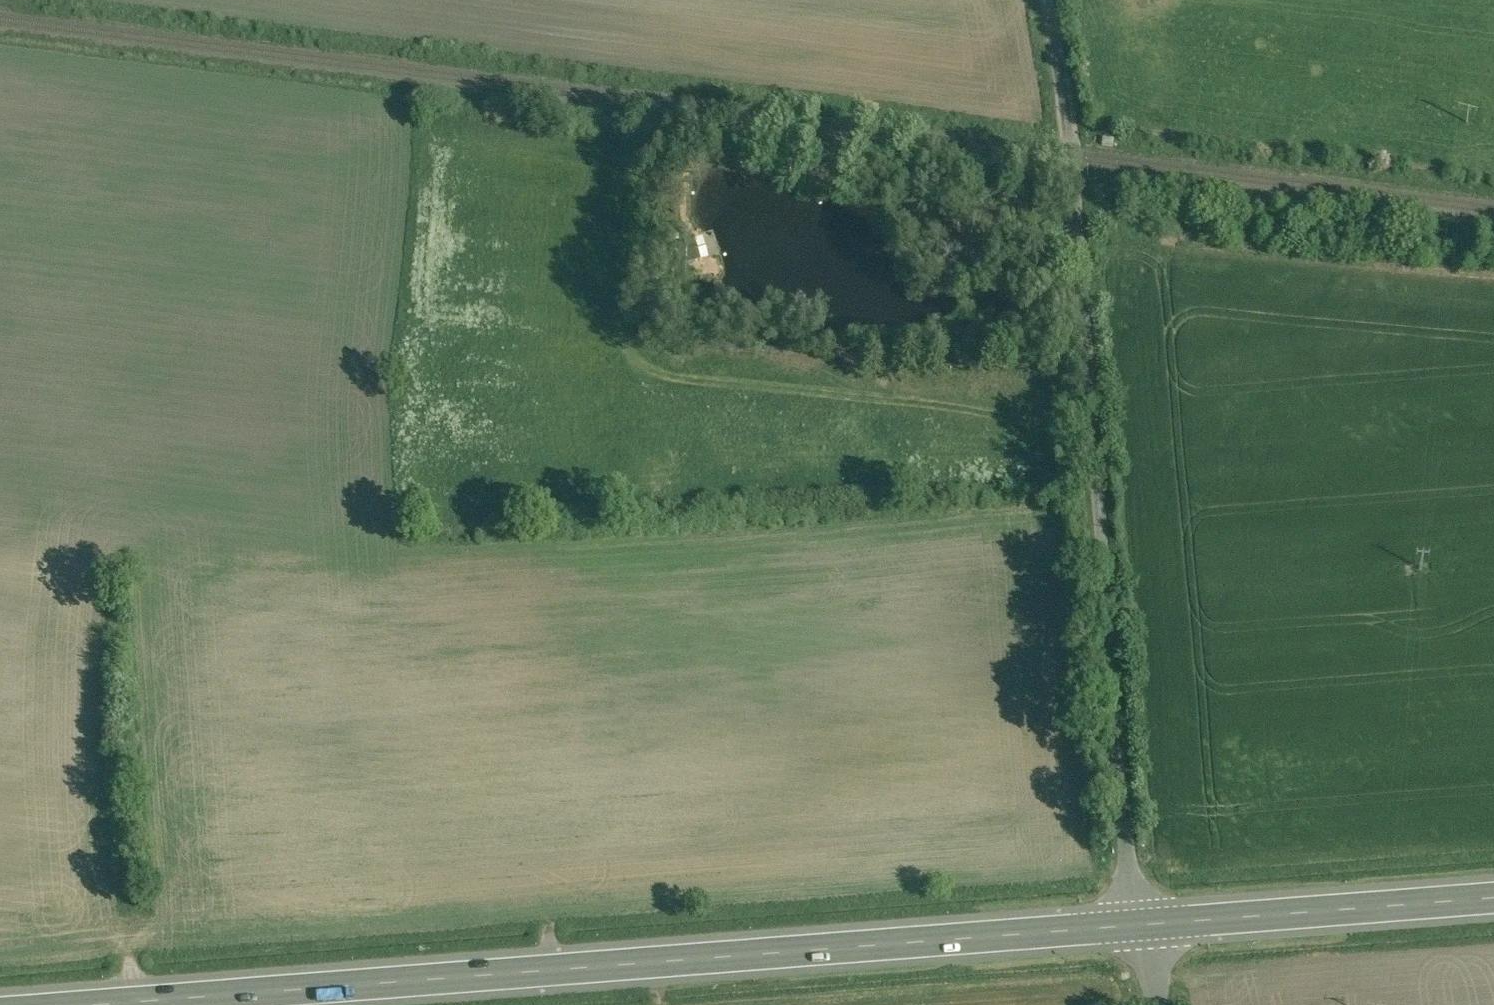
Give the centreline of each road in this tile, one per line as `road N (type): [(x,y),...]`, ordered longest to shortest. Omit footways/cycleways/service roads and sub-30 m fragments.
road 1 (secondary): [(93,1004),(1140,925)]
road 2 (unclassified): [(1044,0),(1069,128),(1127,863),(1140,925)]
road 3 (secondary): [(1140,925),(1493,898)]

